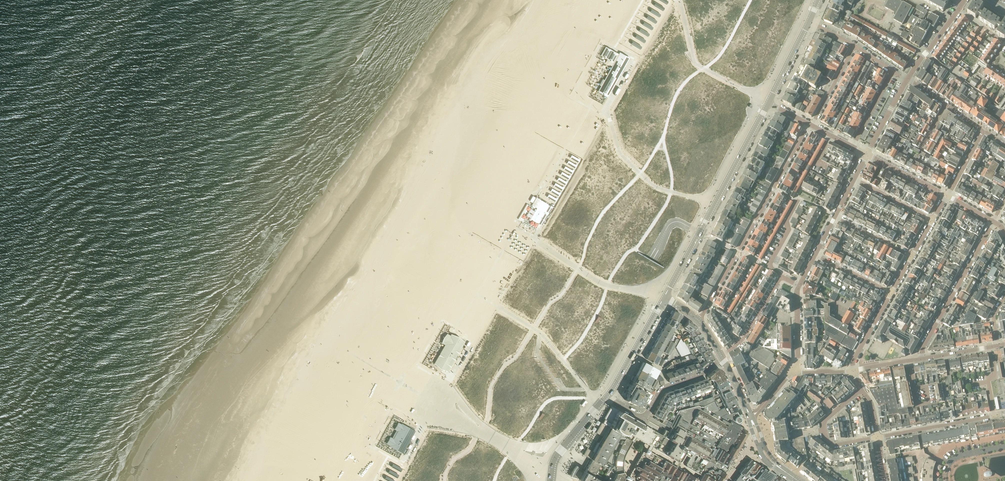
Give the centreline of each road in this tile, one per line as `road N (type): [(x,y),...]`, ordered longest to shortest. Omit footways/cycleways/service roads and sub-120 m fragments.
road 1 (residential): [(698,321),(809,124)]
road 2 (tertiary): [(664,296),(769,103)]
road 3 (residential): [(924,358),(993,221)]
road 4 (residential): [(606,398),(645,416),(663,389),(700,376),(722,356)]
road 5 (residential): [(862,389),(825,421),(825,436),(836,445),(877,437)]

